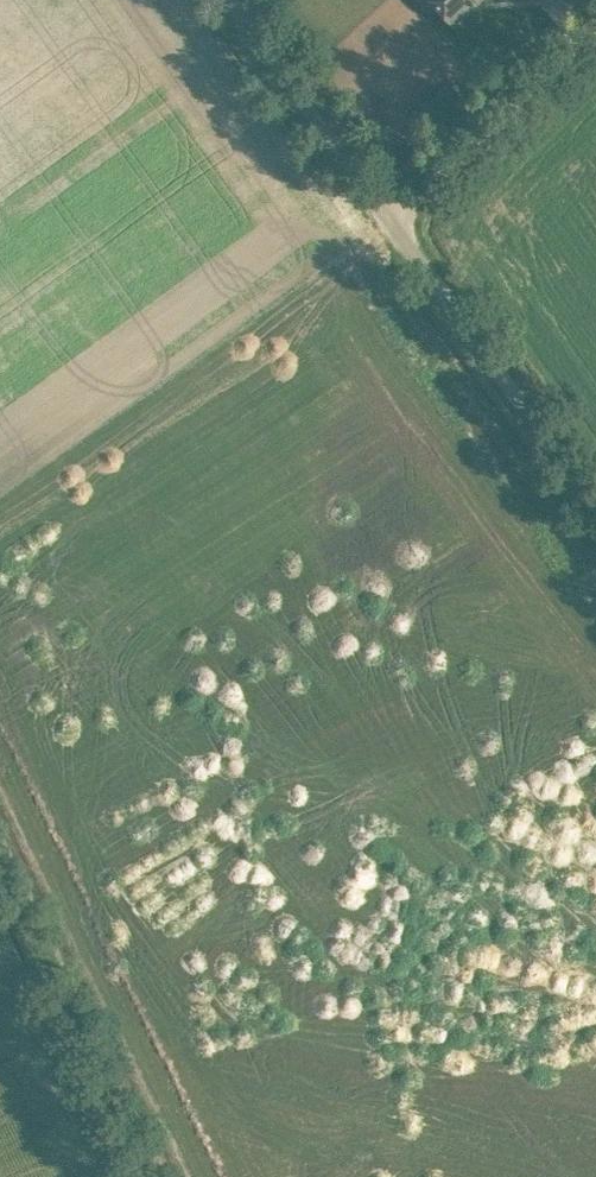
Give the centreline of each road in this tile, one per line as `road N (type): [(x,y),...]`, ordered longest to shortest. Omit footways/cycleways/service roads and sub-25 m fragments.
road 1 (unclassified): [(595,520),(388,233)]
road 2 (residential): [(0,876),(148,1176)]
road 3 (unclassified): [(388,233),(595,23)]
road 4 (unclassified): [(388,233),(218,0)]

